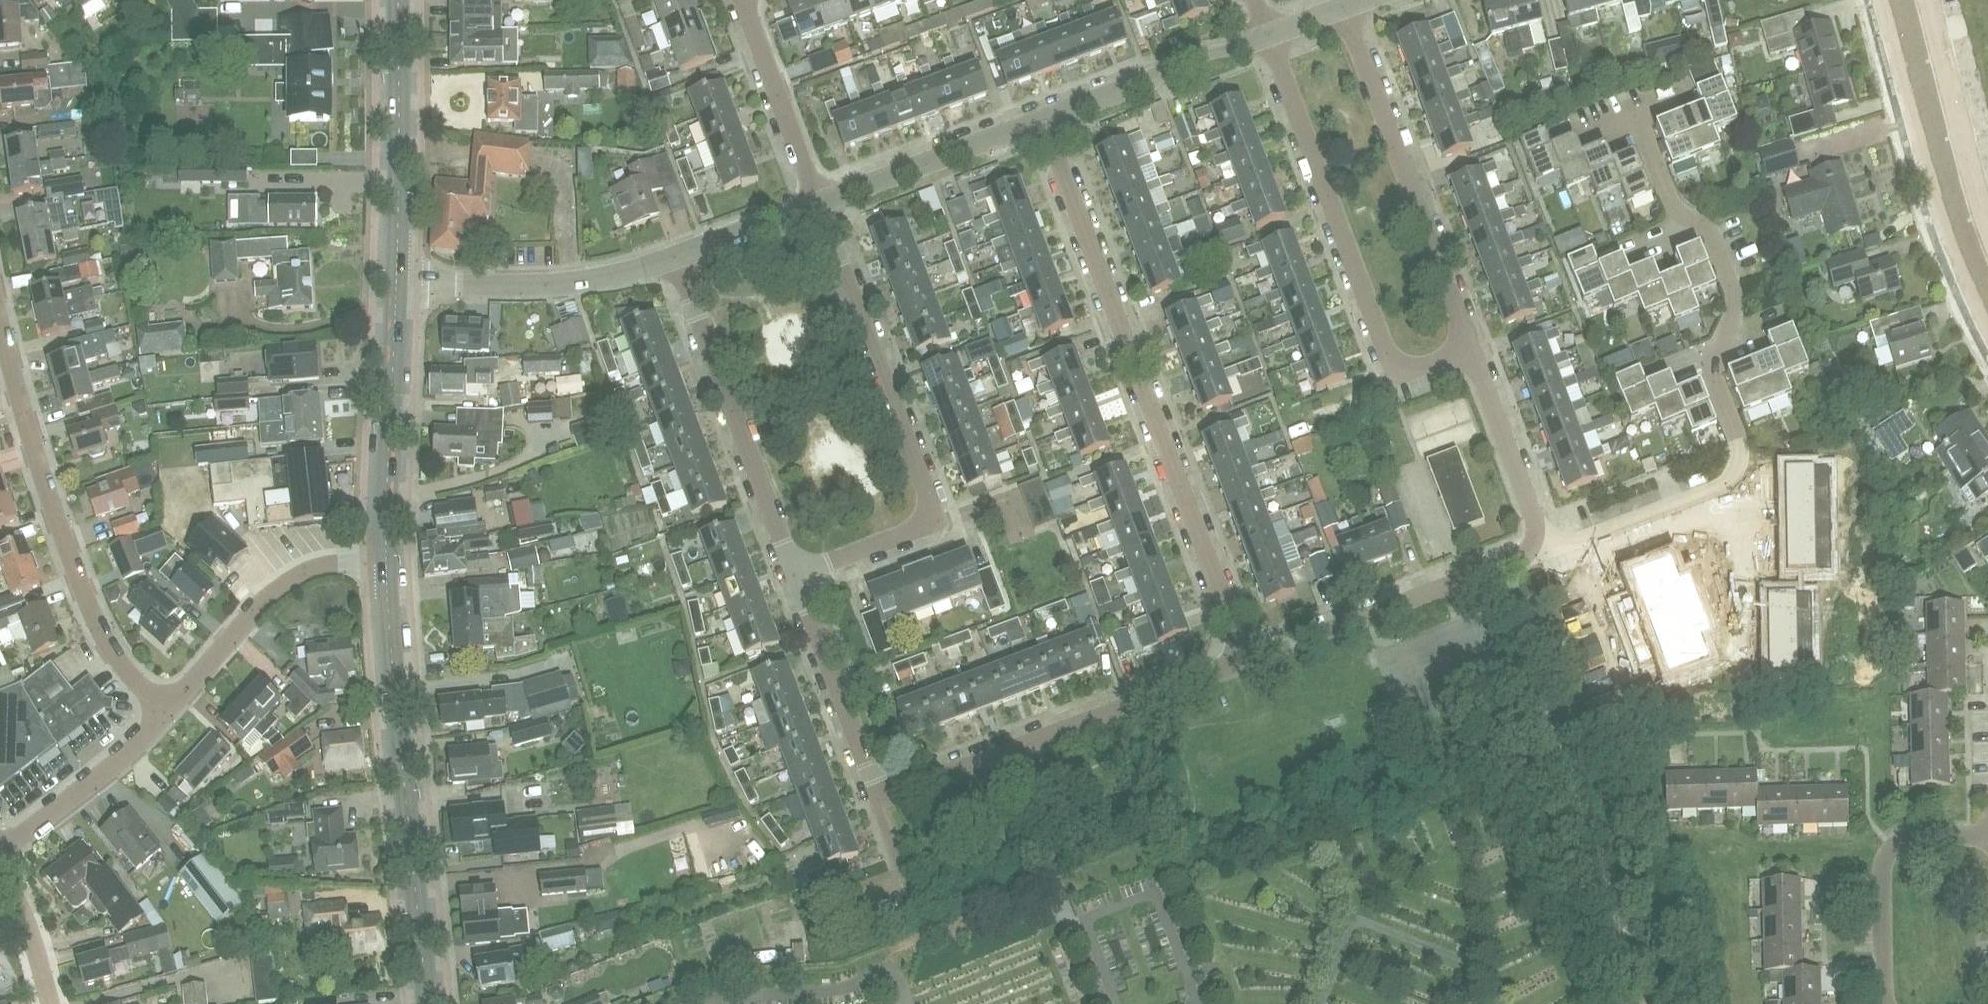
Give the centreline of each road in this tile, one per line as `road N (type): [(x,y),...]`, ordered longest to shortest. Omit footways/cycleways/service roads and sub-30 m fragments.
road 1 (residential): [(1534,539),(1579,538),(1716,488),(1738,465),(1739,439),(1713,371),(1735,306),(1730,279),(1713,236),(1671,196),(1635,113)]
road 2 (residential): [(1244,662),(1046,118)]
road 3 (residential): [(797,575),(906,533),(928,501),(822,203)]
road 4 (secondary): [(430,1003),(385,558)]
road 5 (residential): [(1473,348),(1422,366),(1394,360),(1269,34)]
road 6 (residential): [(165,715),(124,669),(71,562),(0,328)]
road 7 (residential): [(885,791),(1244,662)]
road 8 (residential): [(1473,348),(1346,5)]
road 9 (residential): [(1880,0),(1941,223),(1987,333)]
road 10 (residential): [(797,575),(677,257)]
road 11 (residential): [(1244,662),(1517,561),(1534,539)]
road 12 (residential): [(165,715),(281,586),(308,568),(385,558)]
road 13 (secondary): [(385,558),(396,279)]
road 14 (secondary): [(396,279),(397,0)]
road 15 (residential): [(417,281),(574,282),(677,257)]
road 16 (residential): [(822,203),(1046,118)]
road 17 (residential): [(1046,118),(1269,34)]
road 18 (primary): [(1987,226),(1927,0)]
road 19 (residential): [(876,781),(797,575)]
road 20 (residential): [(822,203),(742,0)]
road 21 (residential): [(0,856),(109,771),(165,715)]
road 22 (residential): [(1534,539),(1534,515),(1473,348)]
road 23 (residential): [(1885,1003),(1882,869),(1891,849),(1915,836)]
road 24 (residential): [(677,257),(822,203)]
road 25 (residential): [(48,1003),(0,868)]

